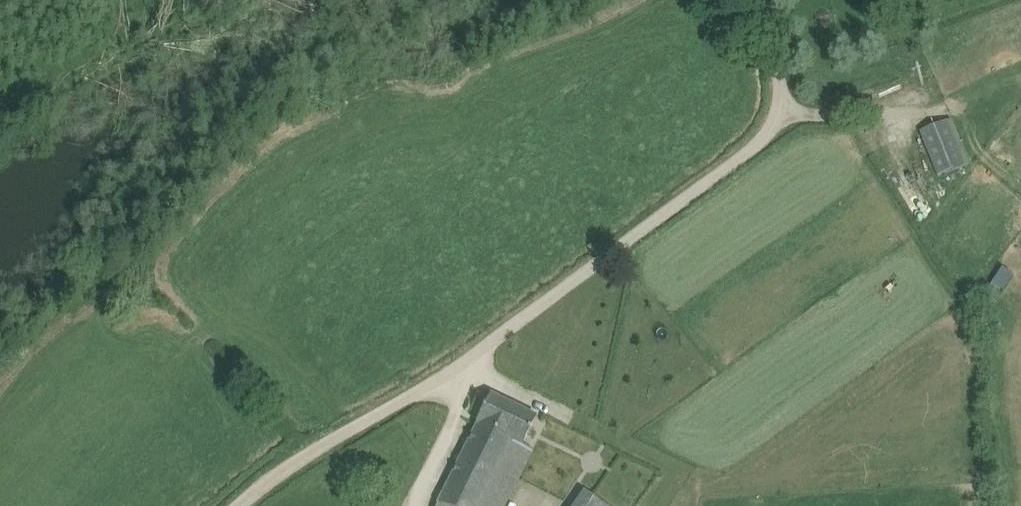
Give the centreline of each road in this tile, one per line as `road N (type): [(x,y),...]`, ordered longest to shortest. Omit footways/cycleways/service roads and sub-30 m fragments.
road 1 (track): [(248,505),(283,473),(351,435),(745,159),(778,125),(787,93),(753,0)]

